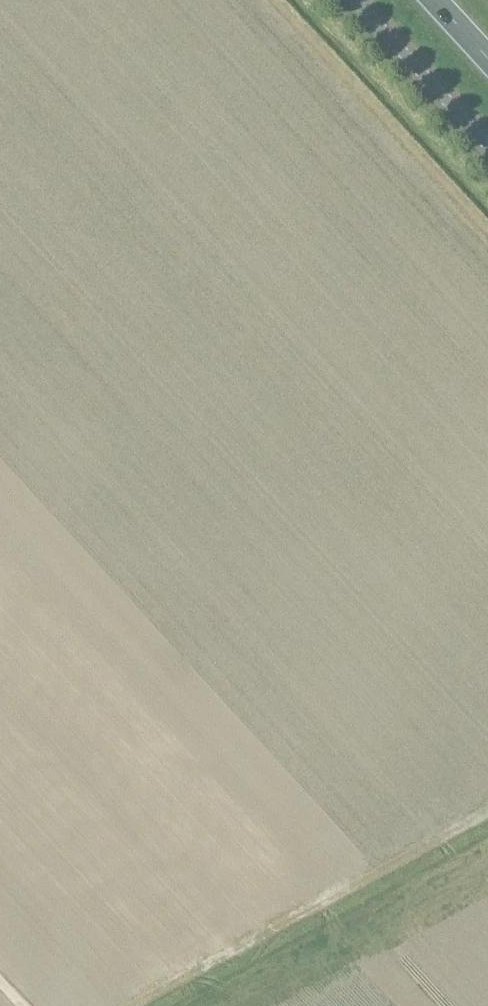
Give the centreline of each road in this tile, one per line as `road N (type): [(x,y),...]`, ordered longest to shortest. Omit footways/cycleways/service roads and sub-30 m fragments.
road 1 (unclassified): [(348,0),(487,152)]

